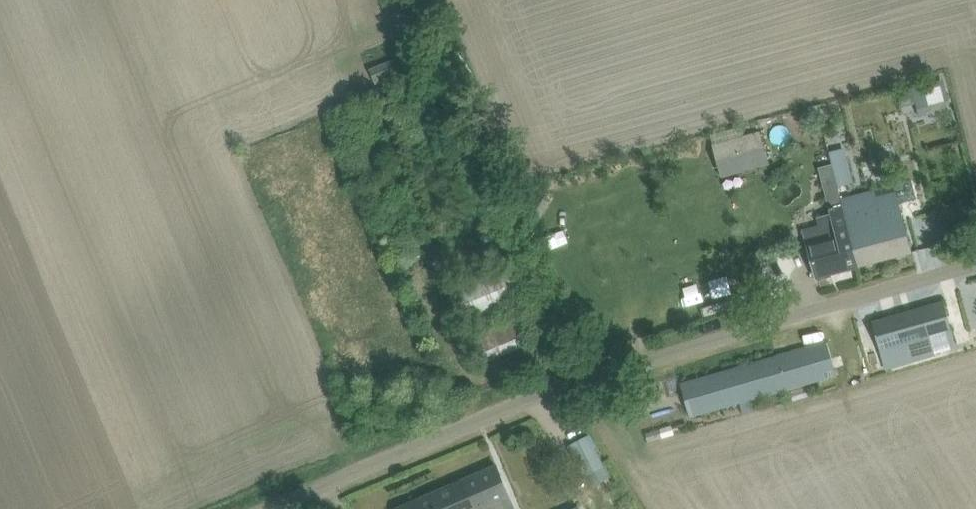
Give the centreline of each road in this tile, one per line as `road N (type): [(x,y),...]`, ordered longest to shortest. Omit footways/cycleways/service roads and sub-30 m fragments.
road 1 (unclassified): [(287,508),(574,384),(975,265)]

